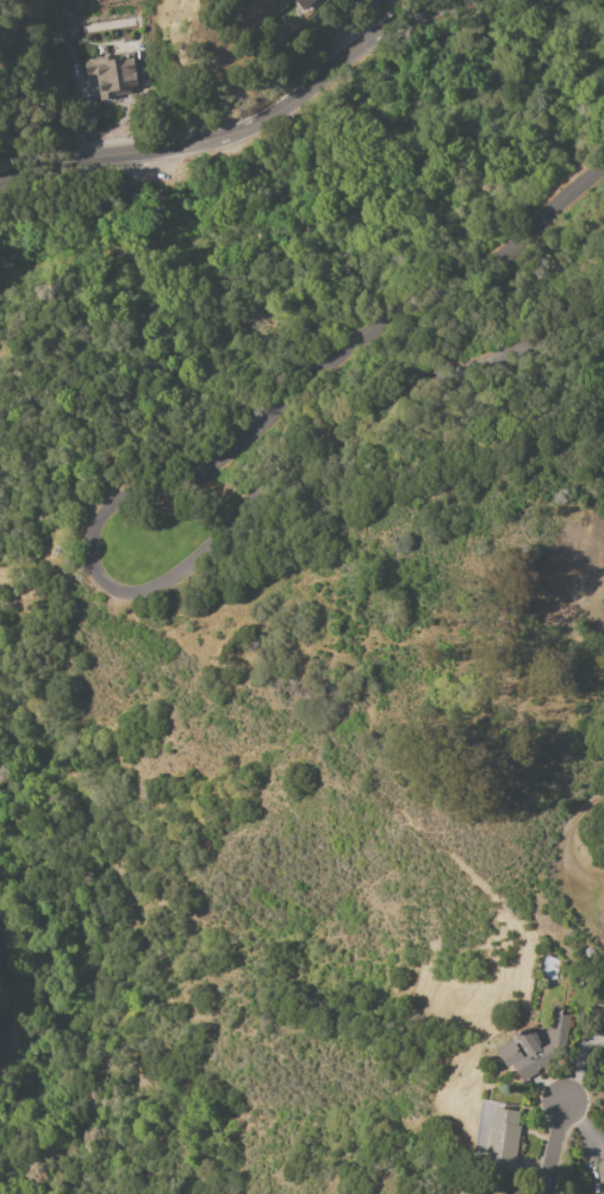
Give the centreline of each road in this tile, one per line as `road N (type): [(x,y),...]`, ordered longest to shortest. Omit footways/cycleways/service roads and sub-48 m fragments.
road 1 (residential): [(603,180),(529,243),(322,368),(236,453),(136,496),(100,530),(95,573),(114,592),(148,591),(201,560),(299,454),(401,393),(530,344),(603,334)]
road 2 (secondary): [(483,0),(365,49),(243,144),(0,185)]

